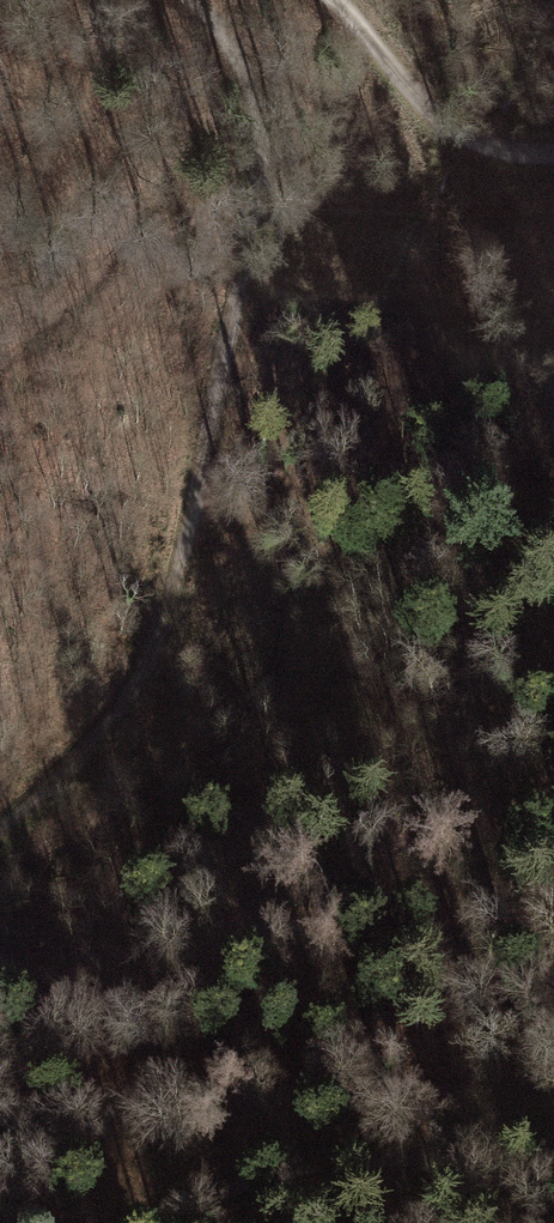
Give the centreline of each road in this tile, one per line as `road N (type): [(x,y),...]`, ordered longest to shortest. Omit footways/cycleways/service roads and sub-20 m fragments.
road 1 (track): [(193,0),(248,76),(262,143),(255,217),(189,535),(163,627),(119,709),(0,826)]
road 2 (track): [(553,1151),(297,1171),(164,1209)]
road 3 (track): [(339,0),(469,142),(535,165),(553,161)]

